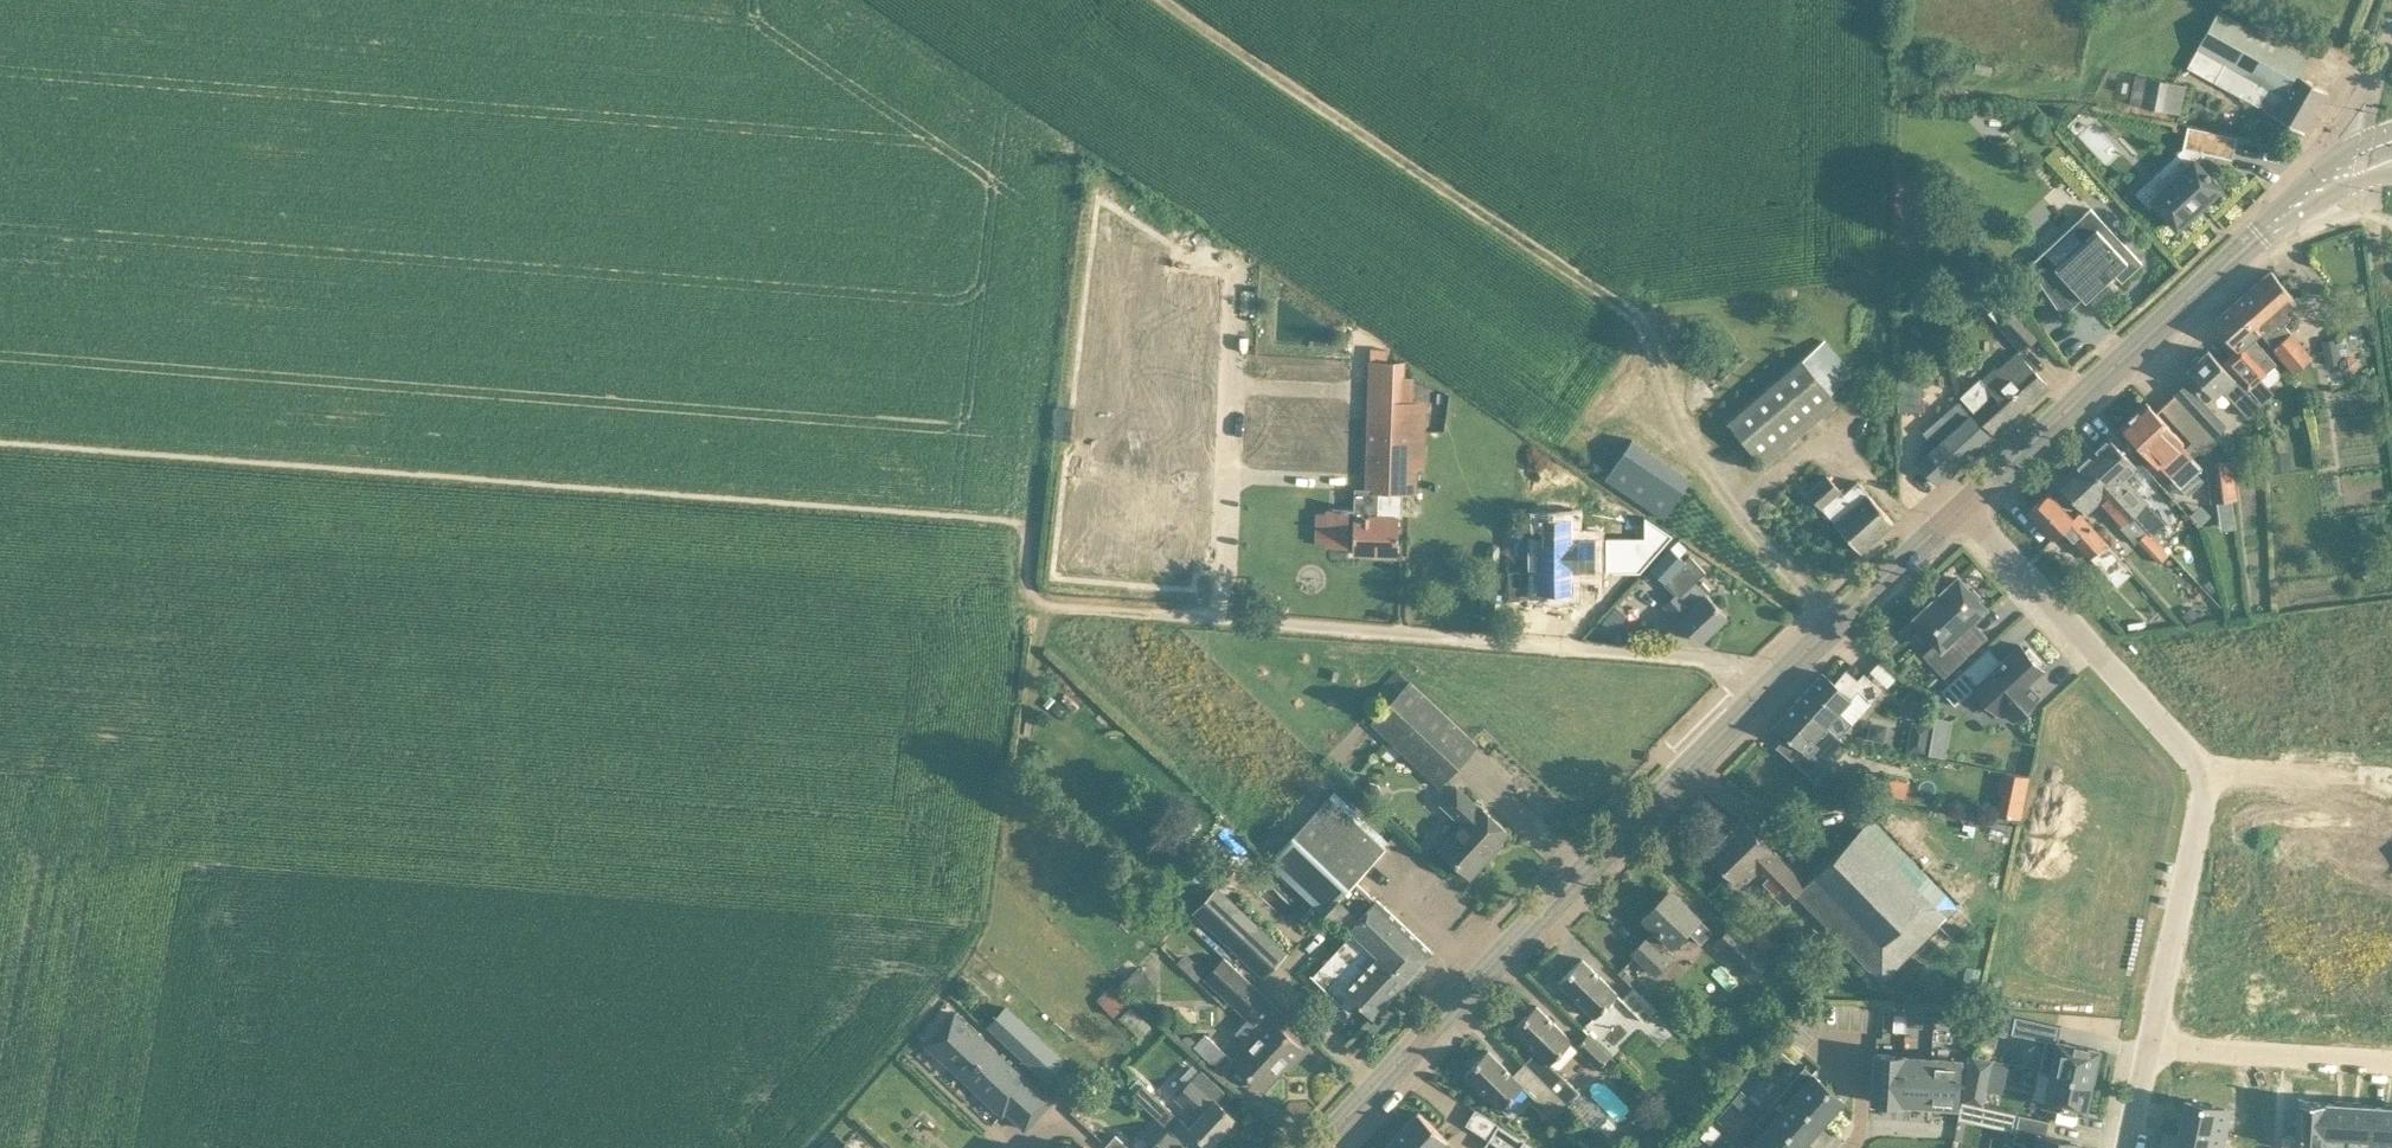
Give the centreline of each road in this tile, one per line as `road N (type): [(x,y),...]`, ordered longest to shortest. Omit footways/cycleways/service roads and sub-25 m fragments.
road 1 (tertiary): [(1318,1147),(1761,691),(1963,505)]
road 2 (tertiary): [(1963,505),(2258,236)]
road 3 (residential): [(2204,778),(1963,505)]
road 4 (residential): [(2150,1044),(2204,778)]
road 5 (residential): [(2391,1063),(2150,1044)]
road 6 (unclassified): [(2204,778),(2241,769),(2391,779)]
road 7 (tertiary): [(2391,129),(2335,155),(2294,189),(2258,236)]
road 8 (tertiary): [(2258,236),(2391,171)]

